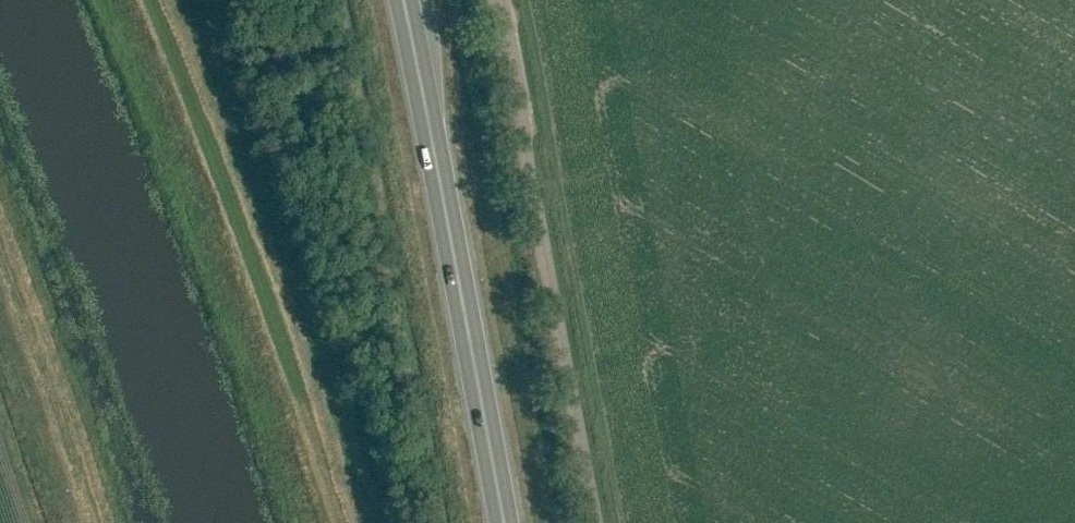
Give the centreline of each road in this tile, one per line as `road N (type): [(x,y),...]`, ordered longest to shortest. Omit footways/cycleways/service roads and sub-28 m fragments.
road 1 (unclassified): [(595,522),(522,104),(495,0)]
road 2 (trunk): [(505,522),(404,0)]

